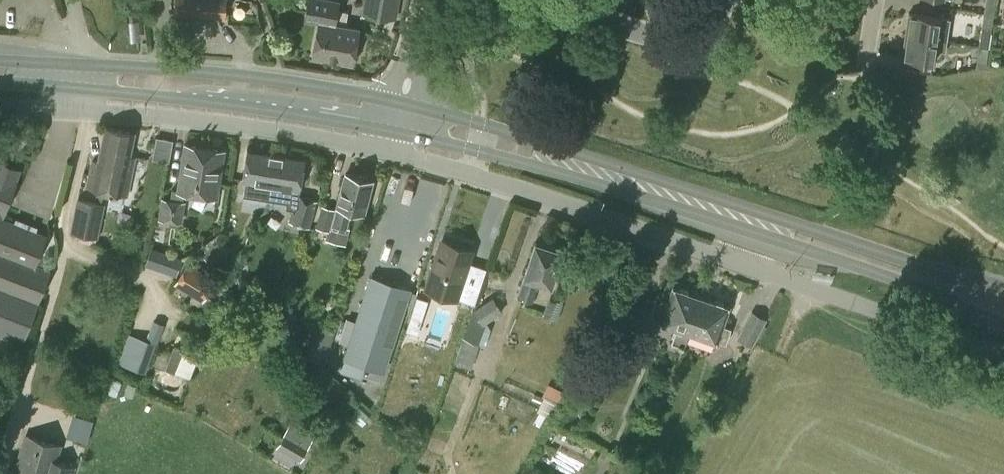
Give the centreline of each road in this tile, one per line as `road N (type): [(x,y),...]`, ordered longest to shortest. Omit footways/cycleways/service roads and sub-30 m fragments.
road 1 (unclassified): [(1003,352),(390,153)]
road 2 (primary): [(395,133),(603,185),(907,282),(1003,326)]
road 3 (primary): [(1003,286),(402,104)]
road 4 (primary): [(402,104),(217,73),(0,59)]
road 5 (primary): [(0,83),(181,97),(395,133)]
road 6 (unclassified): [(390,153),(194,119),(0,107)]
road 7 (residential): [(535,0),(680,40),(697,35),(728,0)]

